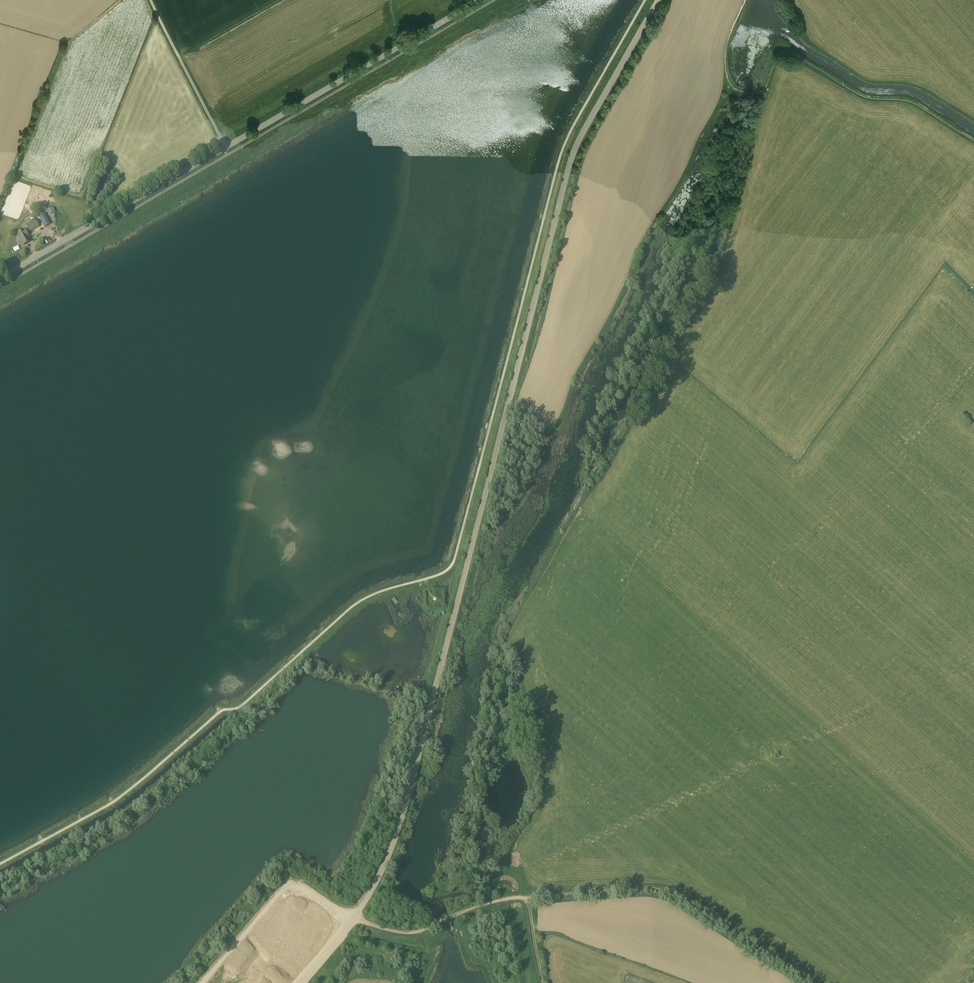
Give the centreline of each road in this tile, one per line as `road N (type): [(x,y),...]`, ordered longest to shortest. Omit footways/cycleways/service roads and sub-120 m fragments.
road 1 (unclassified): [(521,898),(406,934),(356,919),(404,810),(569,166),(658,0)]
road 2 (secondary): [(226,147),(480,0)]
road 3 (secondary): [(0,278),(226,147)]
road 4 (unclassified): [(226,147),(150,0)]

